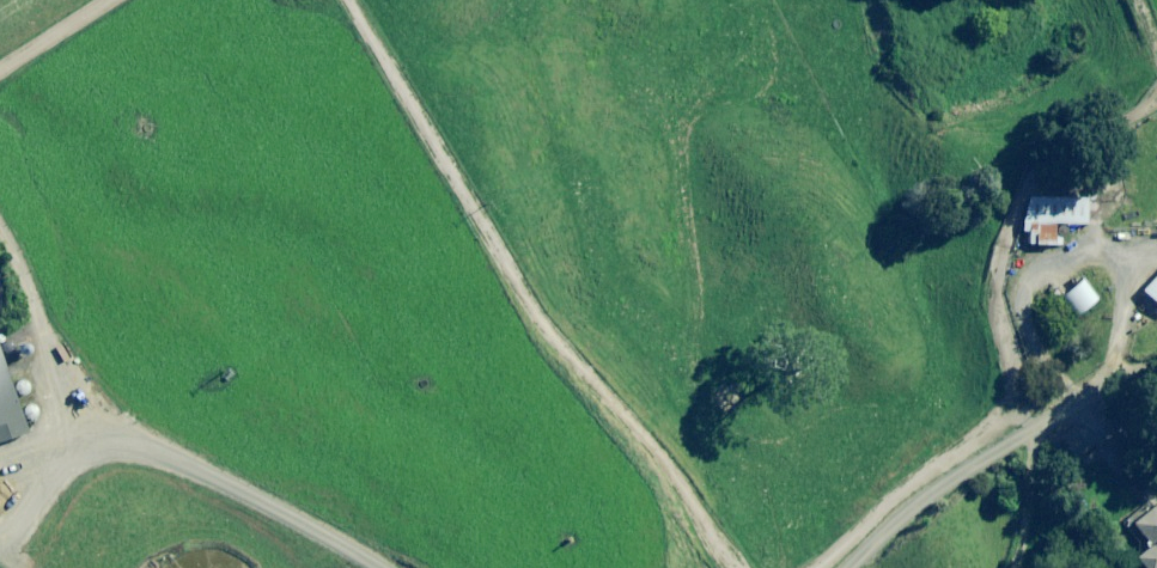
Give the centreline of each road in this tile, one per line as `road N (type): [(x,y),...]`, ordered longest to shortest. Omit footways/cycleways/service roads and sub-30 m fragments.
road 1 (track): [(714,567),(471,240),(320,0)]
road 2 (track): [(1156,403),(1086,433),(1004,488),(989,567)]

